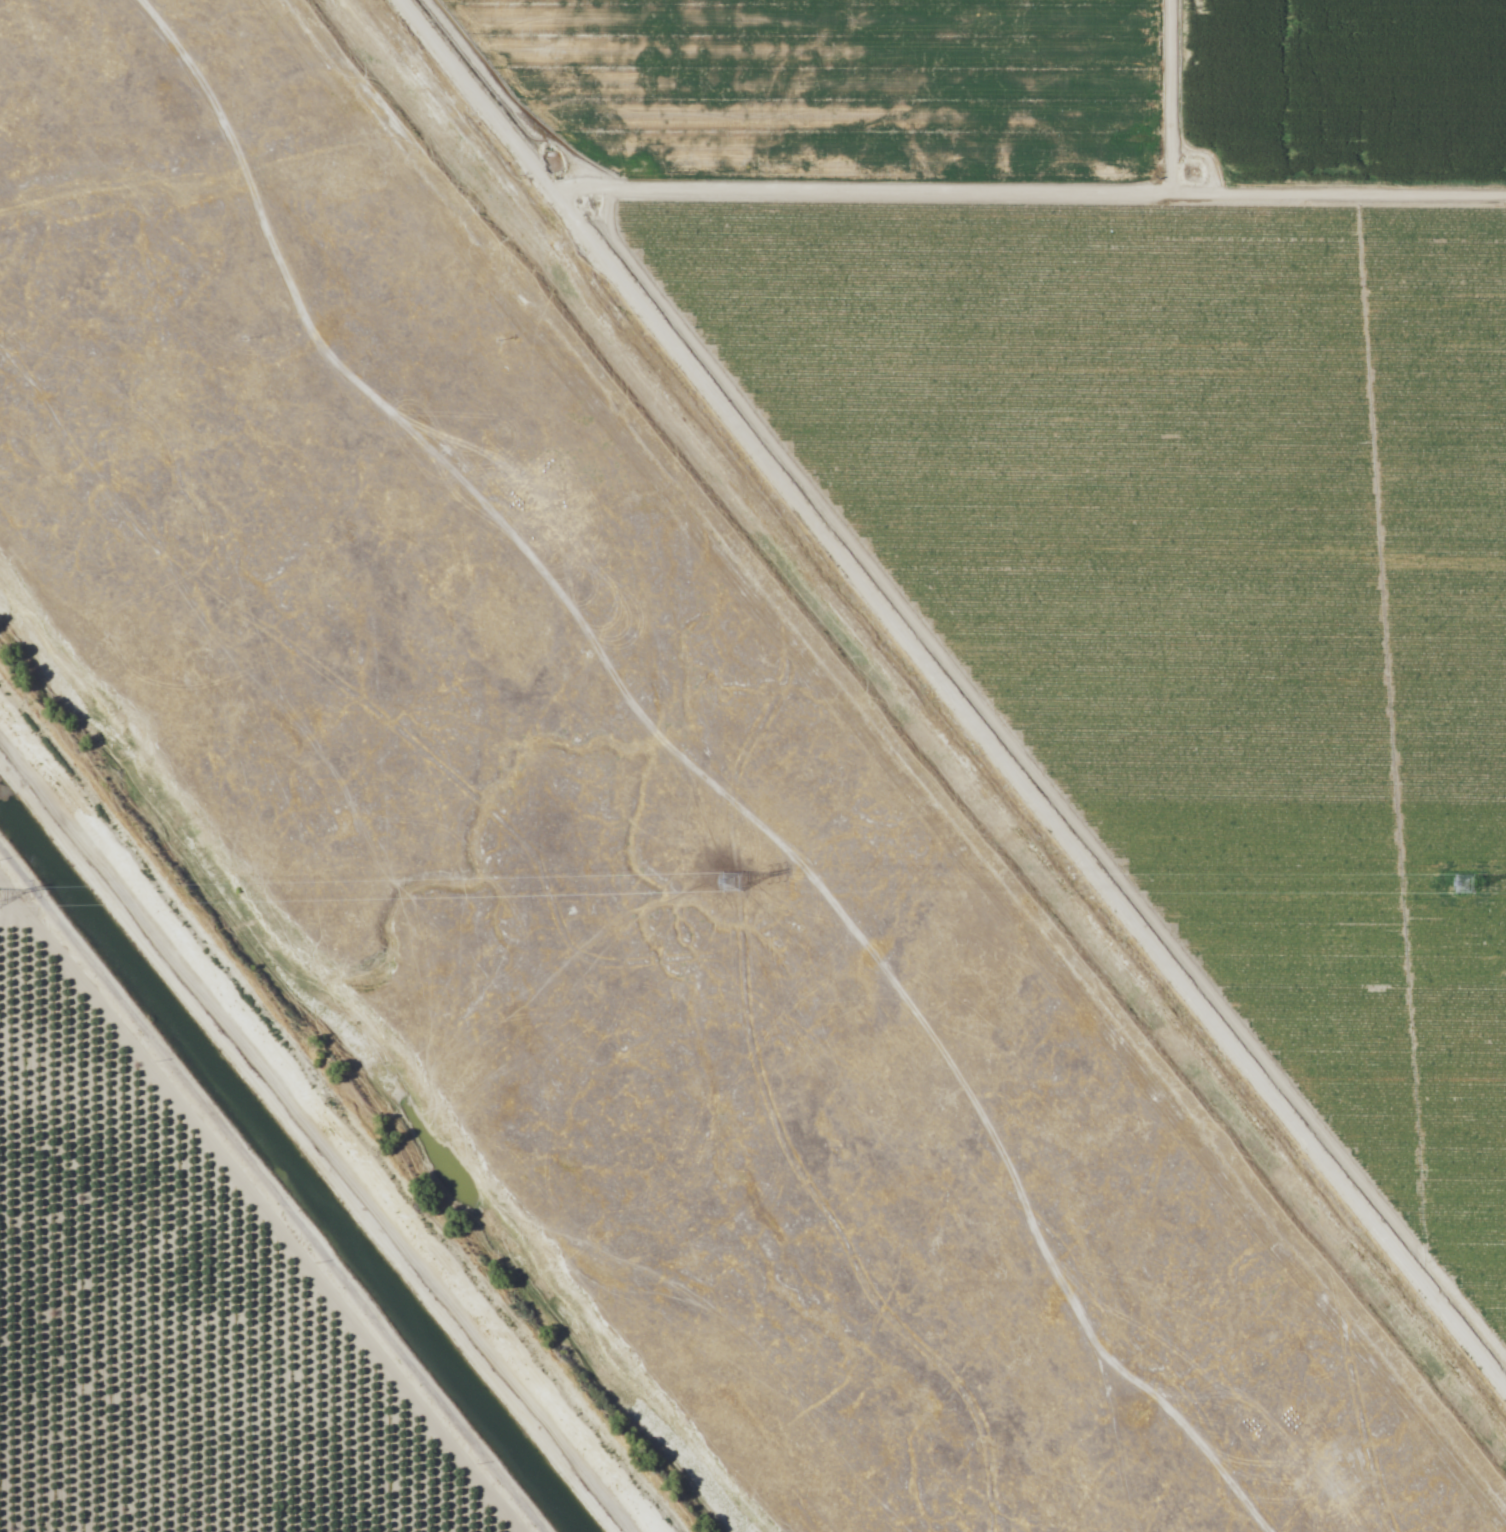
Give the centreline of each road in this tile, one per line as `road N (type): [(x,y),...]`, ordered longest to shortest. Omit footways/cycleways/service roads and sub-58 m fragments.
road 1 (track): [(638,1531),(0,731)]

